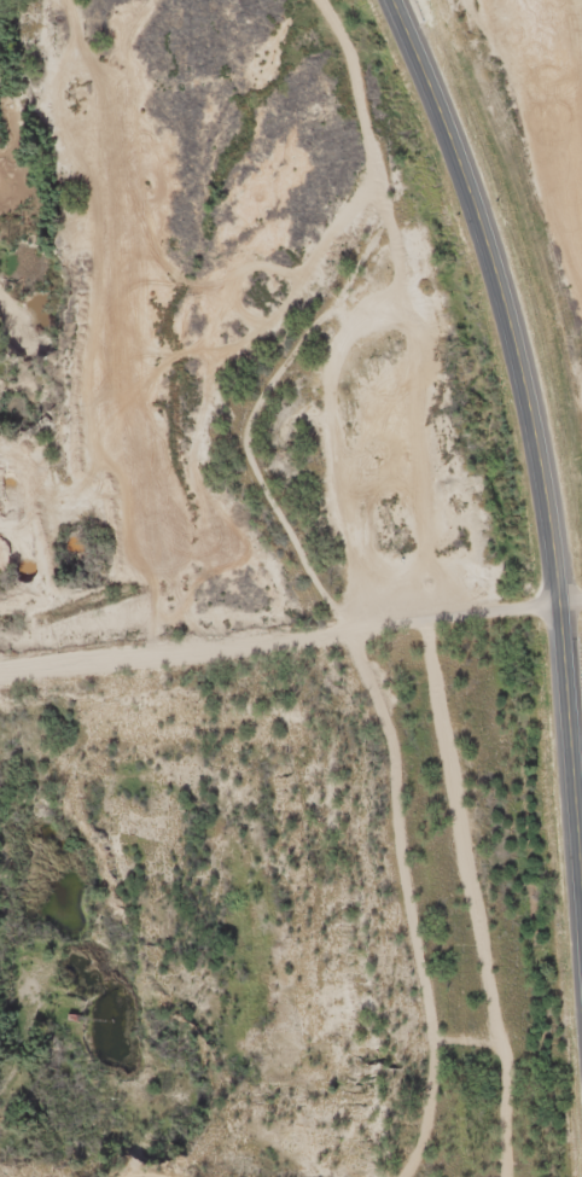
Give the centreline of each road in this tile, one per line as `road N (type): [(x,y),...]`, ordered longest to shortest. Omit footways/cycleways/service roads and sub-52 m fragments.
road 1 (trunk): [(581,1053),(514,380),(449,152),(387,0)]
road 2 (track): [(349,637),(330,592),(240,455),(385,216),(349,47),(331,0)]
road 3 (residential): [(0,683),(581,602)]
road 4 (track): [(349,637),(366,792),(432,1176)]

